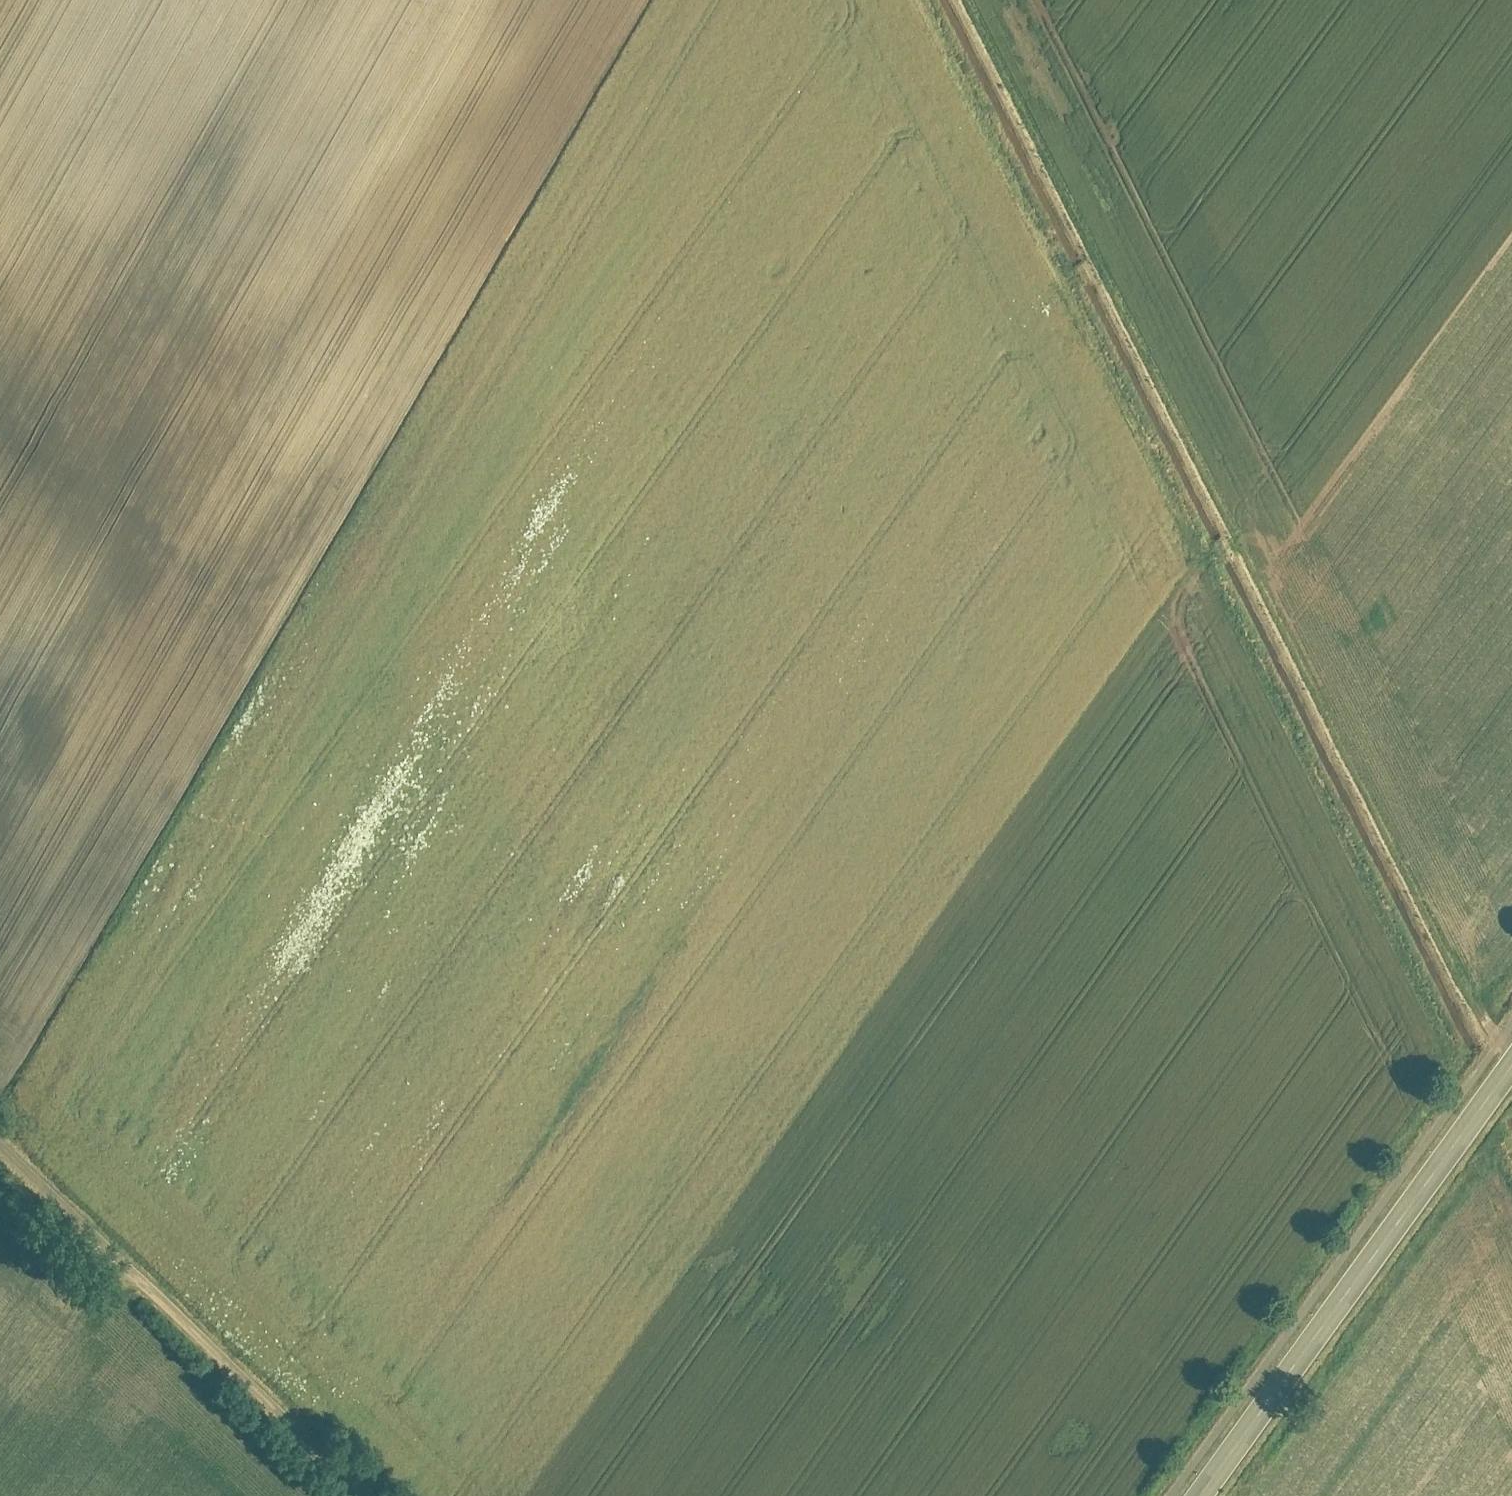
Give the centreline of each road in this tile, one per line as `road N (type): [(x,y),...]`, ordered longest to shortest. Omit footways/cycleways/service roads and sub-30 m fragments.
road 1 (secondary): [(1200,1495),(1511,1066)]

